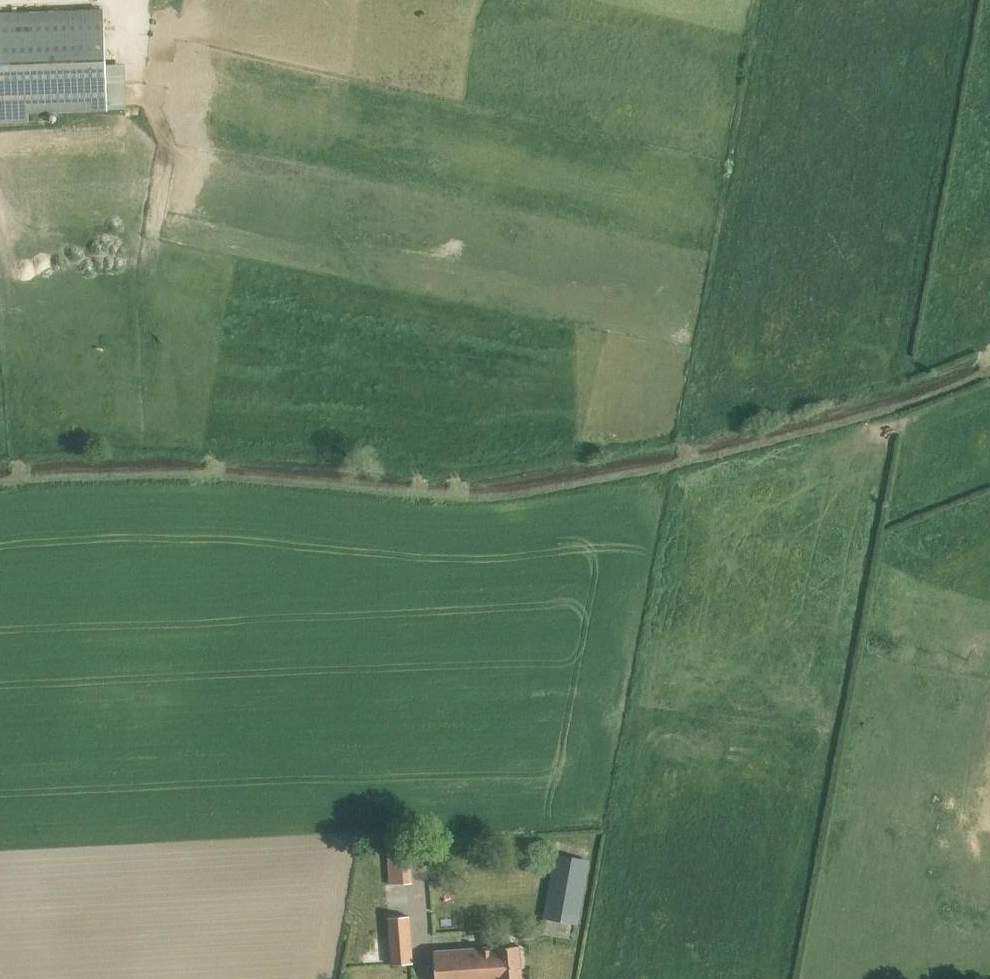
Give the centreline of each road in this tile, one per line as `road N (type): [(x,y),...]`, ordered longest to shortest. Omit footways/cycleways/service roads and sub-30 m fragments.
road 1 (track): [(989,375),(827,431),(513,497),(183,478),(0,486)]

